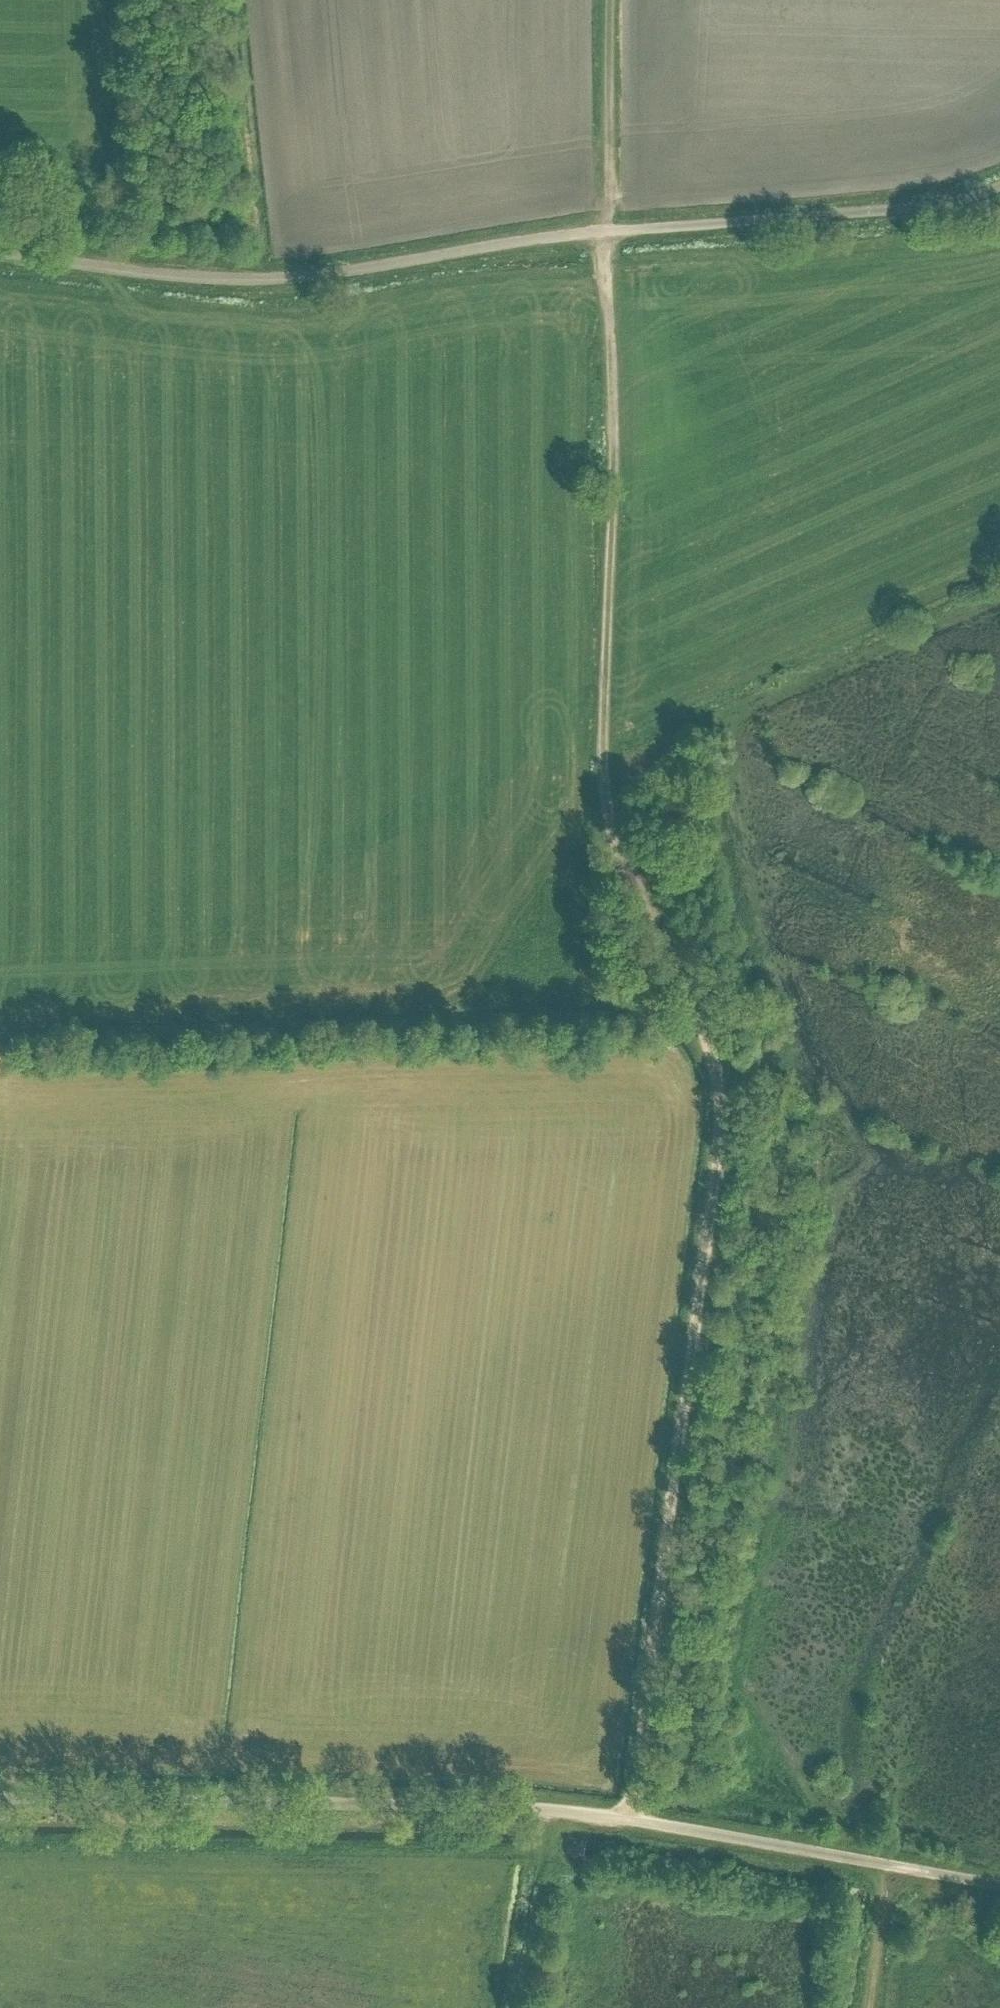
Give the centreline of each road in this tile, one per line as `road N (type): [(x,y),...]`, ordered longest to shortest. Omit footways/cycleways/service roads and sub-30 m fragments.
road 1 (track): [(603,231),(611,483),(601,734),(607,827),(703,1035),(716,1092),(714,1167),(632,1818)]
road 2 (unclassified): [(0,248),(195,272),(304,273),(603,231),(941,203),(999,185)]
road 3 (unclassified): [(632,1818),(548,1808),(0,1799)]
road 4 (unclassified): [(632,1818),(999,1884)]
road 5 (track): [(603,231),(609,0)]
road 6 (track): [(548,1808),(514,2007)]
road 7 (track): [(868,2007),(897,1865)]

